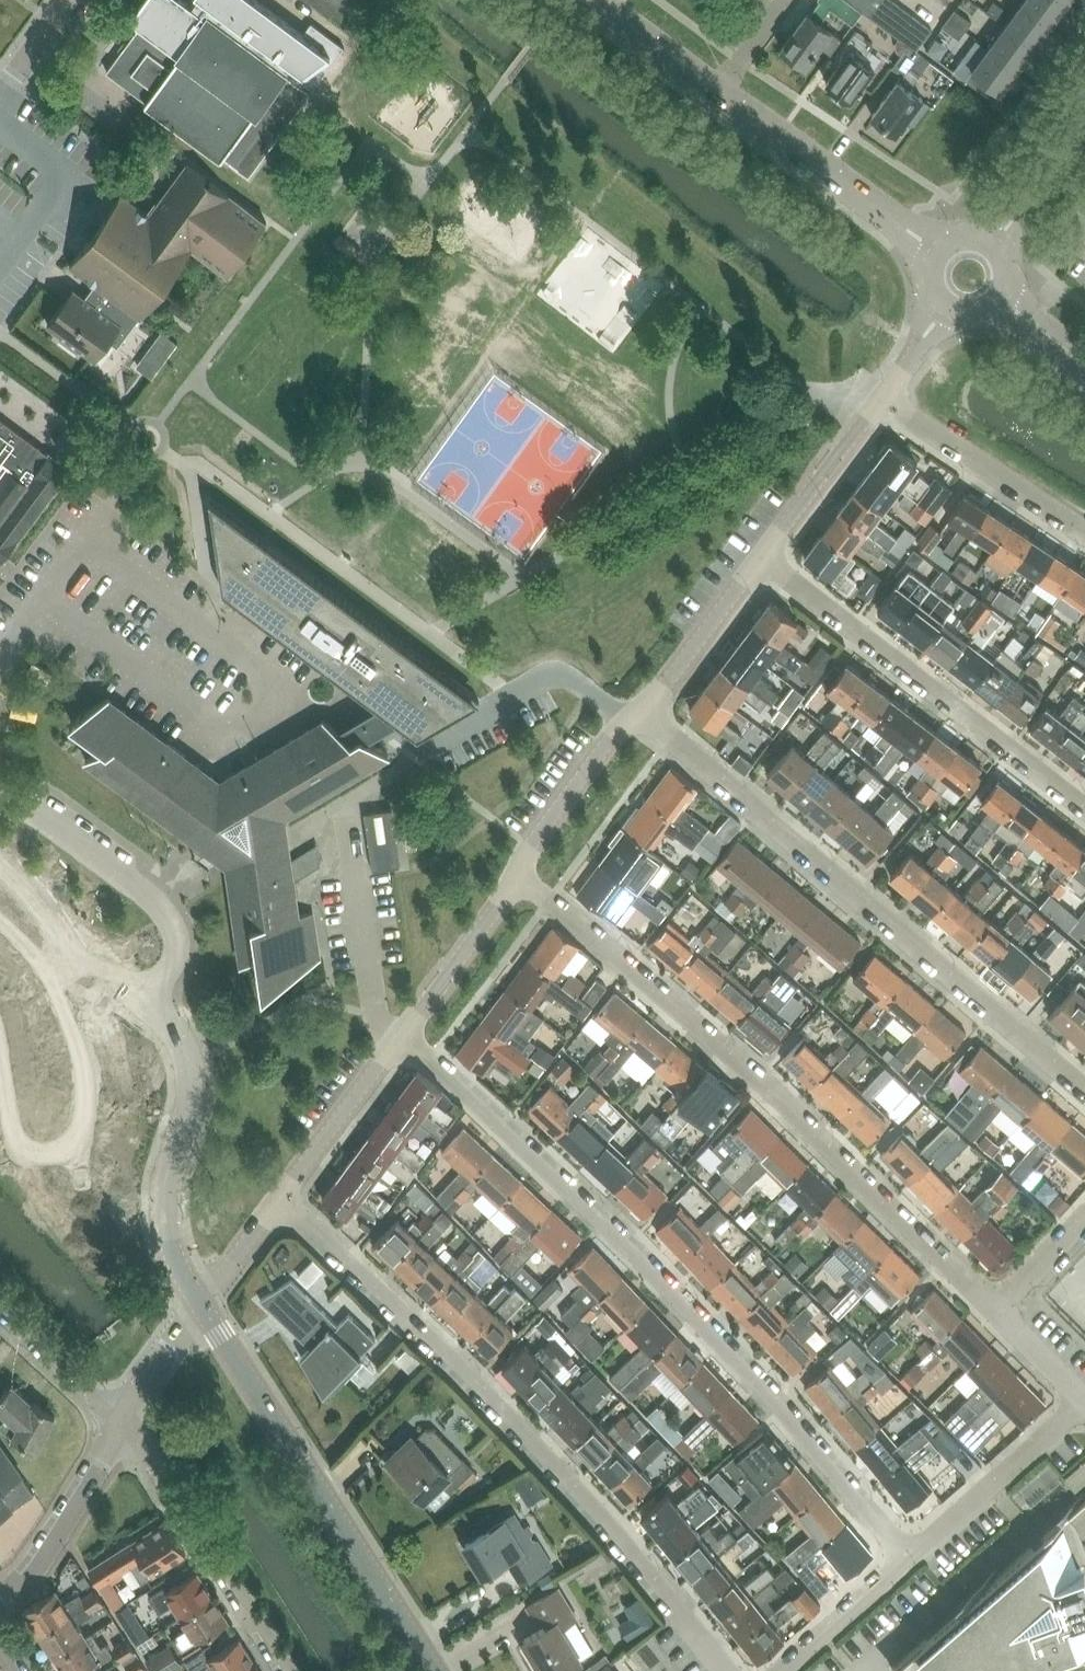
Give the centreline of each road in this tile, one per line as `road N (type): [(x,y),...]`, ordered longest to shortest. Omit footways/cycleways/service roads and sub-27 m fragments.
road 1 (residential): [(399,1037),(625,1248),(909,1556)]
road 2 (residential): [(726,1670),(613,1526),(475,1379),(279,1198)]
road 3 (residential): [(995,1311),(781,1099),(516,876)]
road 4 (residential): [(639,710),(1084,1091)]
road 5 (secondary): [(171,1245),(76,963),(0,868)]
road 6 (residential): [(1084,808),(761,558)]
road 7 (secondary): [(434,1670),(222,1339)]
road 8 (residential): [(290,1670),(172,1483),(125,1425)]
road 9 (residential): [(937,253),(712,88)]
road 10 (residential): [(881,399),(1084,534)]
road 11 (residential): [(909,1556),(1084,1402)]
road 12 (residential): [(0,1602),(37,1569),(125,1425)]
road 13 (unclassified): [(516,876),(529,845),(639,710)]
road 14 (unclassified): [(279,1198),(399,1037)]
road 15 (unclassified): [(761,558),(881,399)]
road 16 (unclassified): [(399,1037),(516,876)]
road 17 (unclassified): [(639,710),(761,558)]
road 18 (residential): [(125,1425),(65,1374),(54,1351),(0,1301)]
road 19 (residential): [(779,1670),(909,1556)]
road 20 (tertiary): [(991,244),(1084,126)]
road 21 (residential): [(712,88),(594,0)]
road 22 (unclassified): [(125,1425),(155,1383),(222,1339)]
road 23 (unclassified): [(995,1311),(1084,1215)]
road 24 (unclassified): [(1084,1402),(995,1311)]

